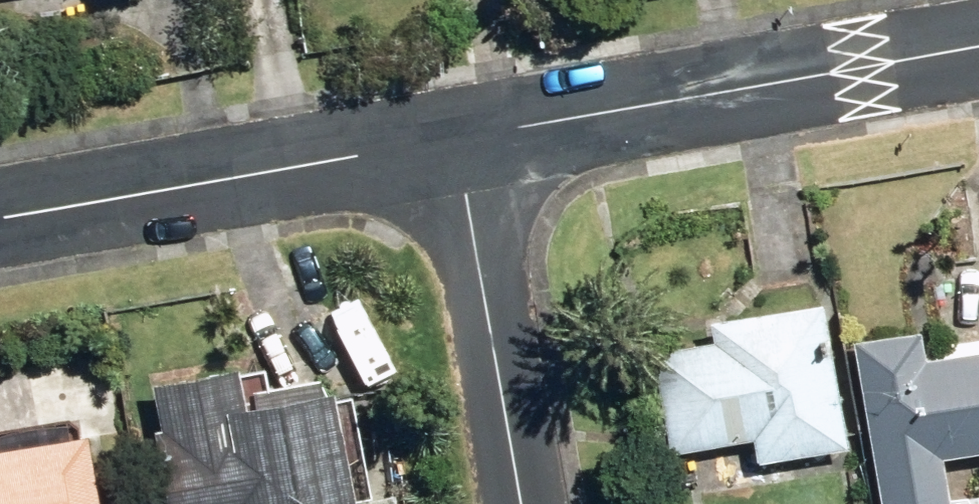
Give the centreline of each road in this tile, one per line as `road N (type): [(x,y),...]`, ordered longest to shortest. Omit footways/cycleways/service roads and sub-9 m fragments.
road 1 (residential): [(460,138),(978,49)]
road 2 (residential): [(0,216),(460,138)]
road 3 (residential): [(521,503),(460,138)]

